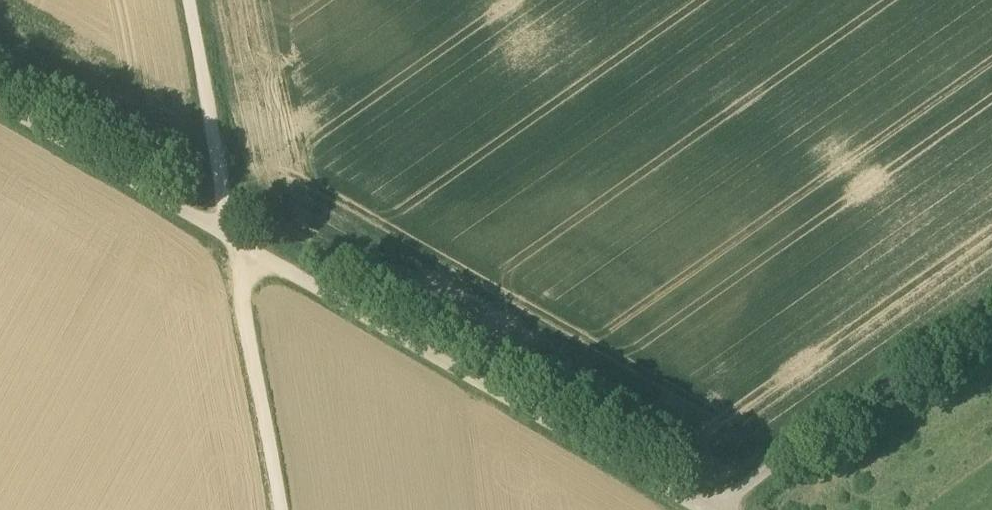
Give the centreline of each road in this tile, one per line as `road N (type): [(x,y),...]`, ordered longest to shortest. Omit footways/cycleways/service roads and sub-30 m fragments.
road 1 (unclassified): [(711,509),(0,105)]
road 2 (track): [(194,0),(272,509)]
road 3 (unclassified): [(712,509),(991,315)]

